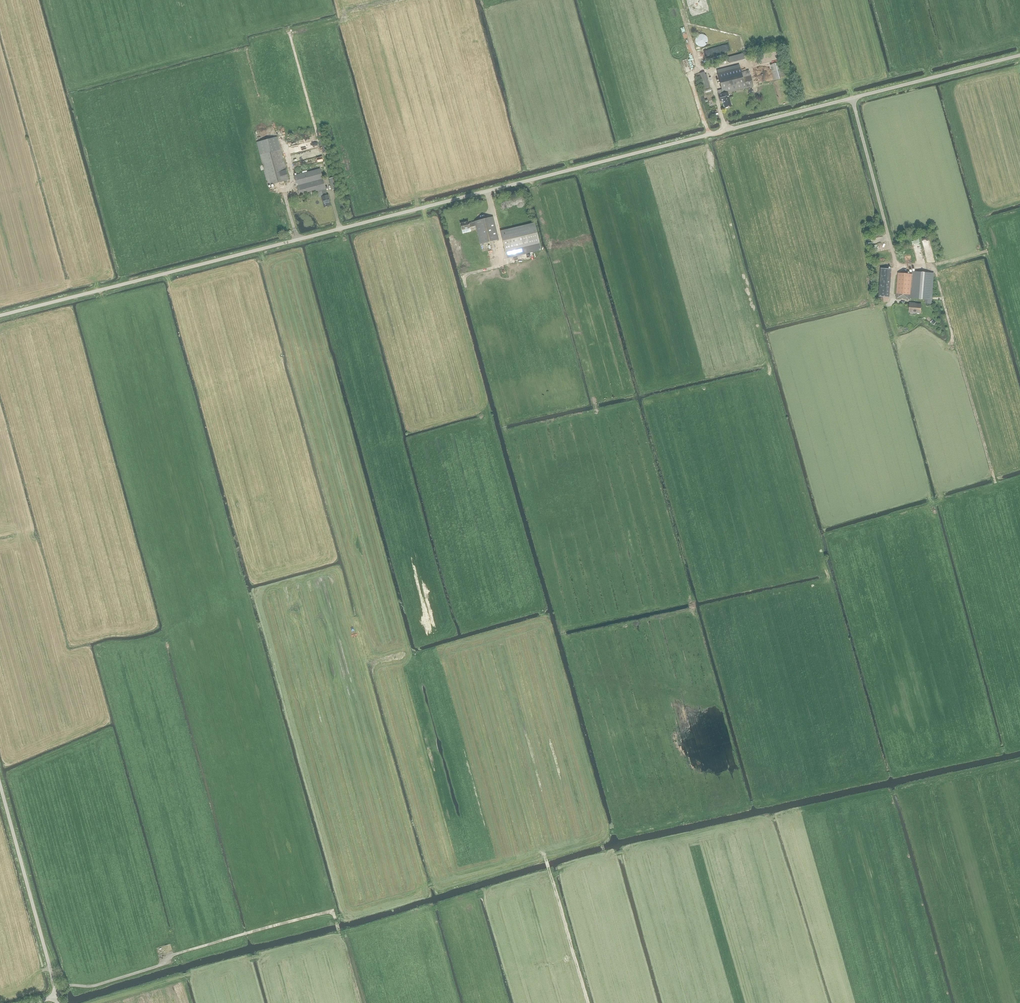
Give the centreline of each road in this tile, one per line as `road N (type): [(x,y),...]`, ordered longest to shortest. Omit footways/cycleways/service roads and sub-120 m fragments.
road 1 (unclassified): [(1019,55),(0,315)]
road 2 (unclassified): [(52,998),(0,785)]

